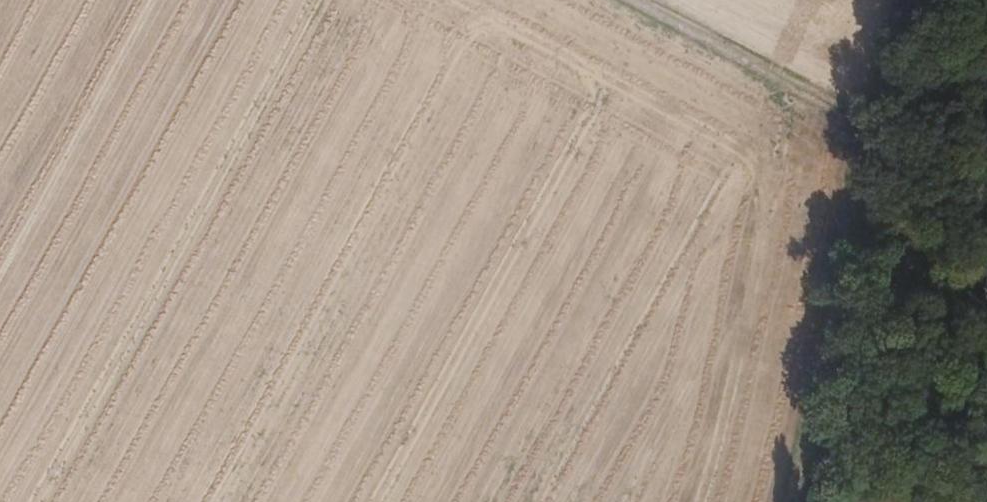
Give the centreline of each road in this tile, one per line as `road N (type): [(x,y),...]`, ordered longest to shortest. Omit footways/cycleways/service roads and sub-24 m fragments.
road 1 (track): [(647,0),(891,138)]

